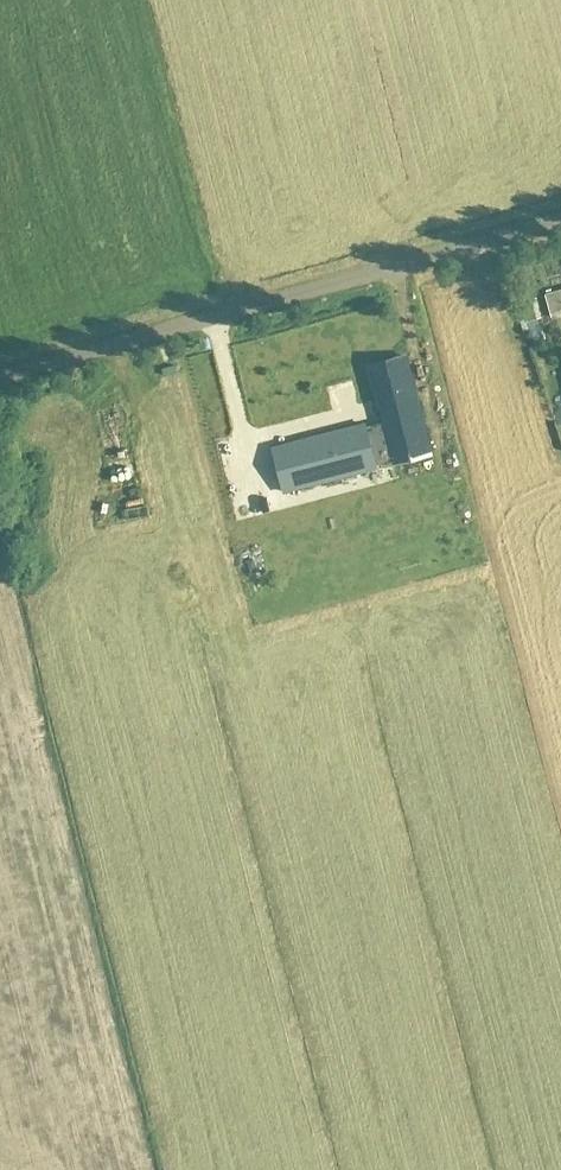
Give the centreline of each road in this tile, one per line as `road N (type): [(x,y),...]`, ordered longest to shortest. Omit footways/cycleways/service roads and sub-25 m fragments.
road 1 (unclassified): [(0,377),(560,220)]

